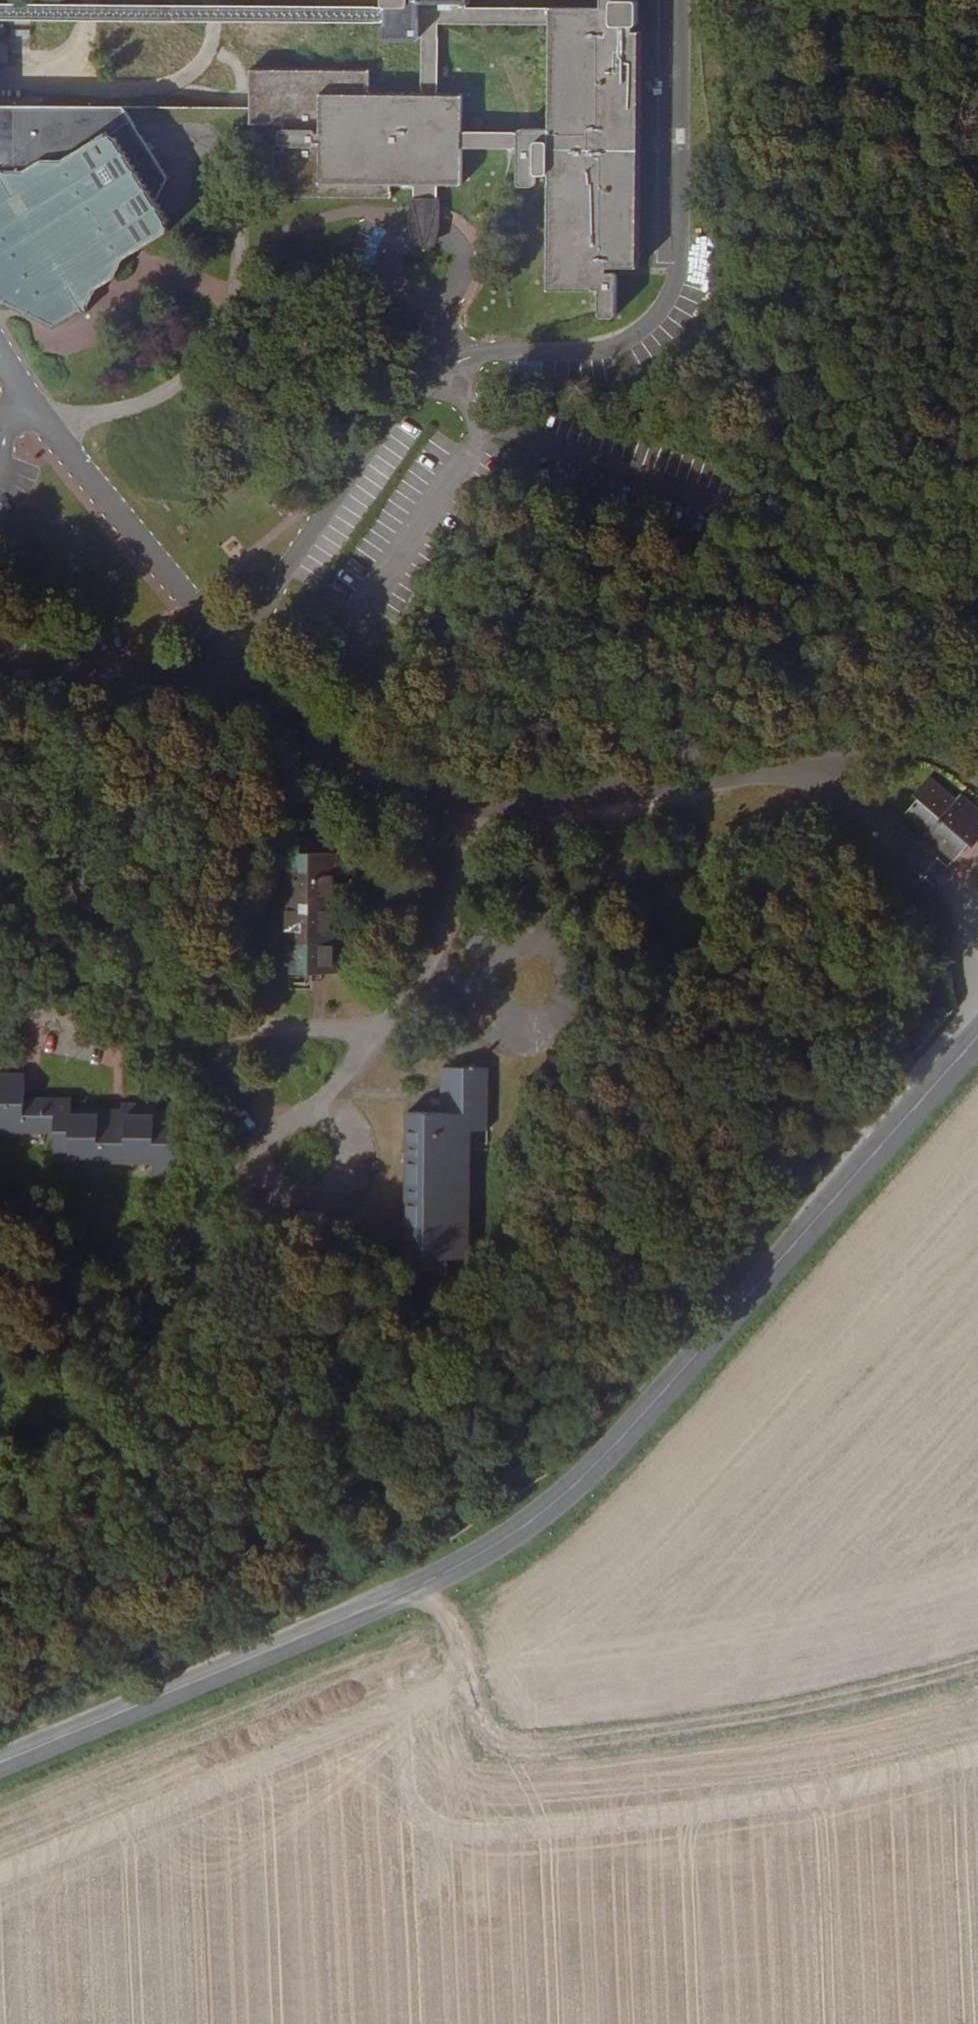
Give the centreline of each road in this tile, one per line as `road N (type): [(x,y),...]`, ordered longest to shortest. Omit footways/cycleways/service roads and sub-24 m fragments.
road 1 (tertiary): [(977,1035),(617,1443),(534,1521),(441,1582),(0,1765)]

